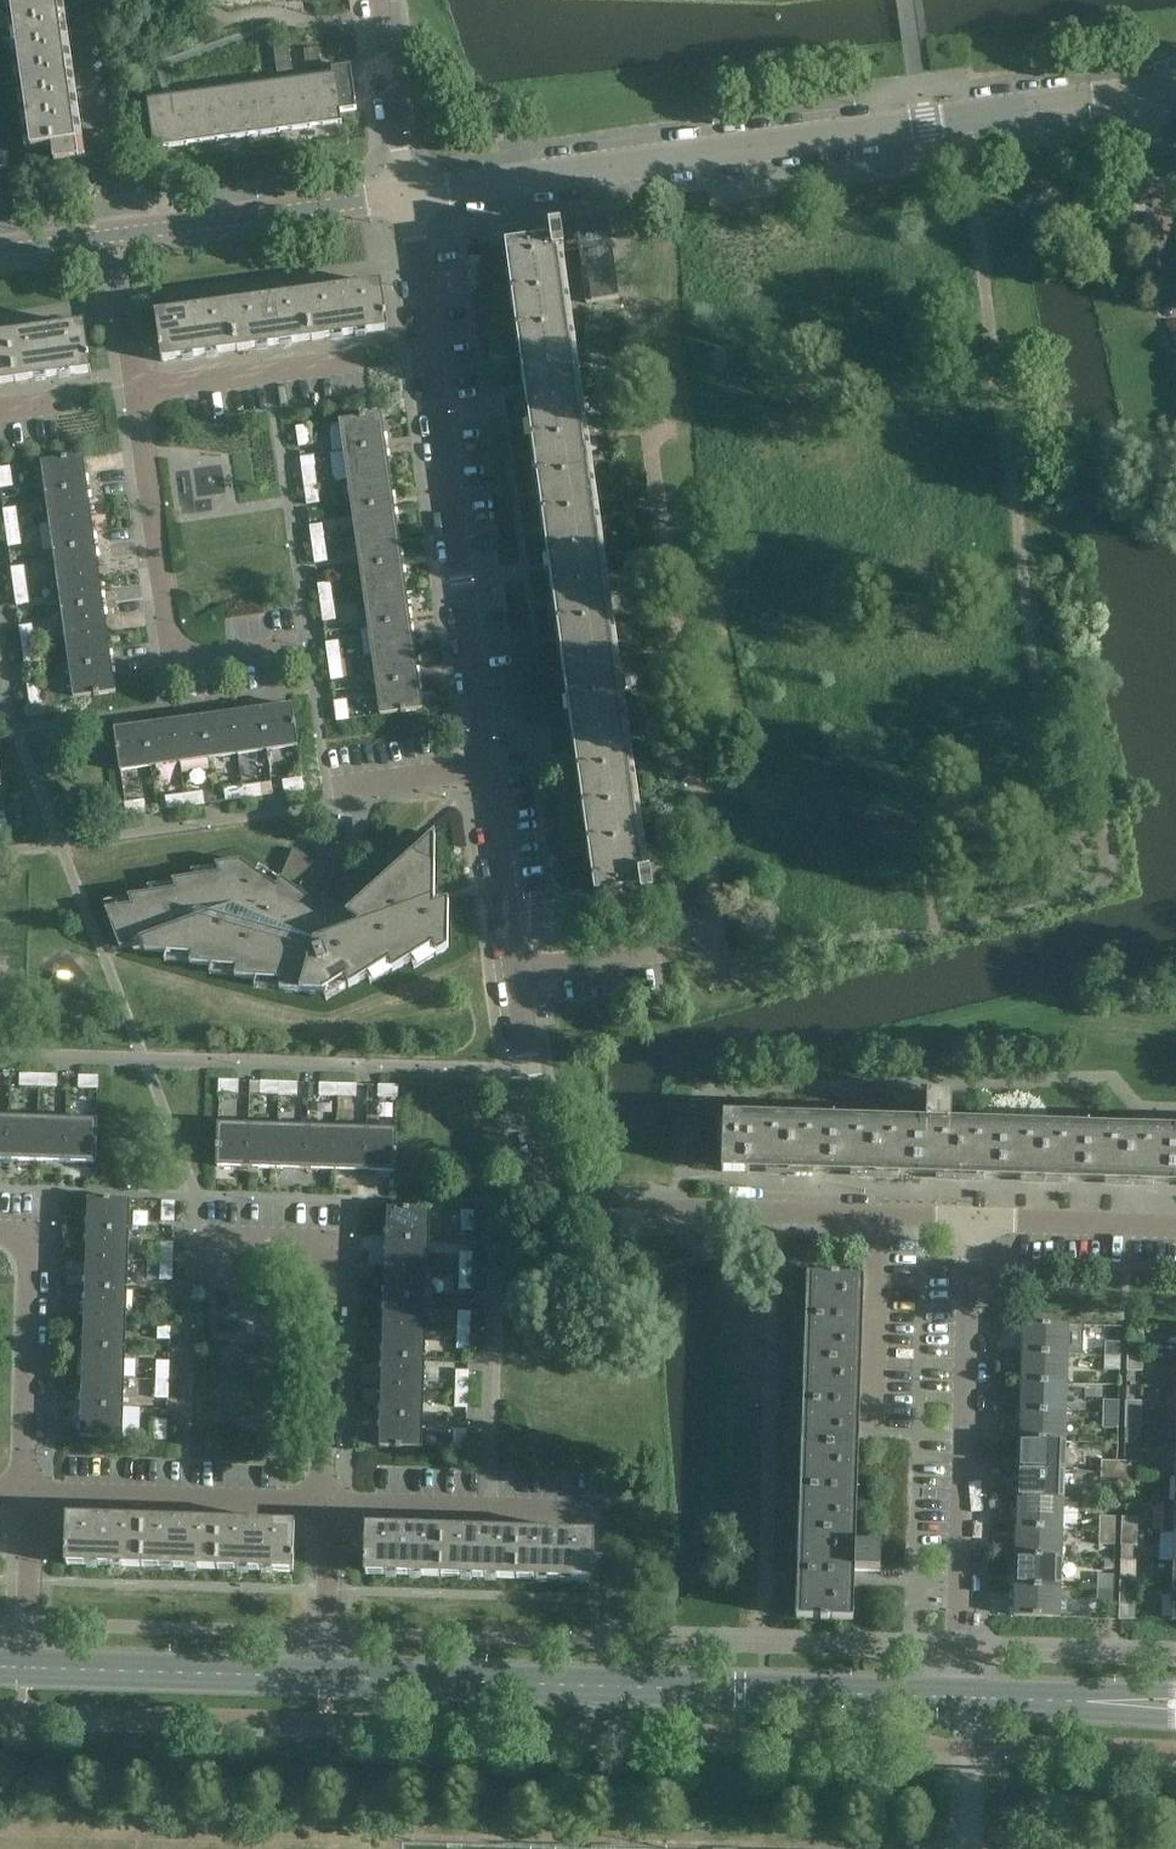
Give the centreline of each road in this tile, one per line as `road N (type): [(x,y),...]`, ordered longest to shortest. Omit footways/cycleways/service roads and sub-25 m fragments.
road 1 (residential): [(983,1219),(594,1205),(558,1195),(538,1173),(404,195)]
road 2 (unclassified): [(1049,109),(404,195)]
road 3 (tertiary): [(968,1696),(333,1676)]
road 4 (residential): [(983,1219),(968,1696)]
road 5 (residential): [(301,643),(176,662),(136,385)]
road 6 (residential): [(334,1504),(338,1251),(193,1246)]
road 7 (tertiary): [(333,1676),(27,1673)]
road 8 (residential): [(334,1504),(30,1493)]
road 9 (unclassified): [(404,195),(115,237)]
road 10 (residential): [(30,1493),(27,1234),(0,1232)]
road 11 (residential): [(115,237),(77,0)]
road 12 (residential): [(572,1513),(334,1504)]
road 13 (residential): [(136,385),(342,357)]
road 14 (residential): [(404,195),(380,0)]
road 15 (residential): [(1175,1226),(983,1219)]
road 16 (residential): [(30,1493),(27,1673)]
road 17 (residential): [(333,1676),(334,1504)]
road 18 (unclassified): [(1175,261),(1142,97)]
road 19 (residential): [(136,385),(115,237)]

